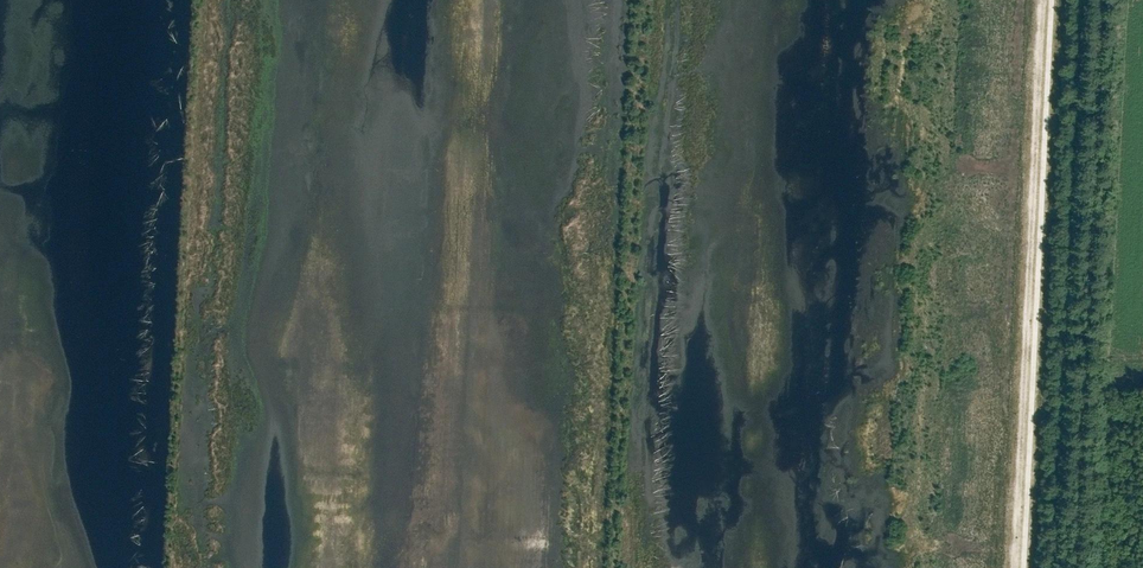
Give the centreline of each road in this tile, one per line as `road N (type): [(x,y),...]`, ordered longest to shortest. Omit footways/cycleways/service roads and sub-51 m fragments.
road 1 (track): [(1040,0),(1009,567)]

